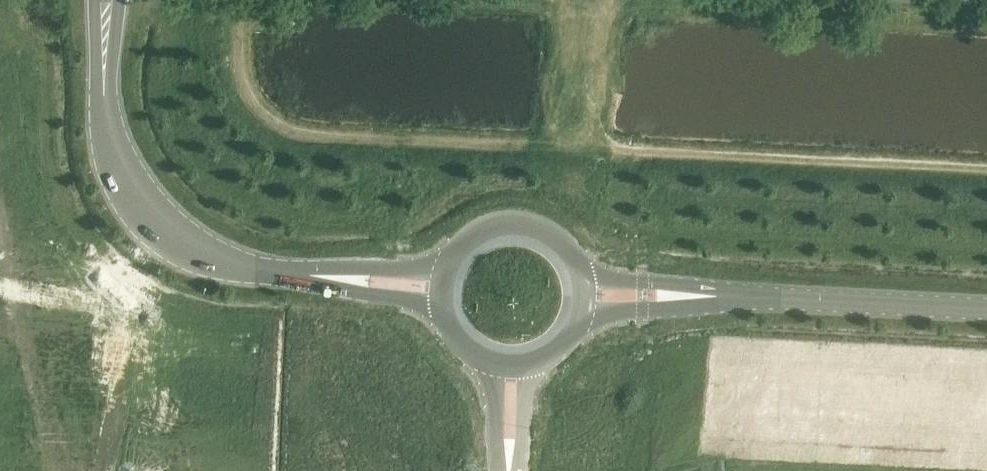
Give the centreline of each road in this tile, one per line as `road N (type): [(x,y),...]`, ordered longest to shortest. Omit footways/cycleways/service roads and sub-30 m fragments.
road 1 (track): [(242,0),(237,59),(253,111),(289,136),(986,174)]
road 2 (secondary): [(104,52),(108,143),(151,220),(175,240),(243,268),(332,276)]
road 3 (secondary): [(702,295),(986,309)]
road 4 (secondary): [(584,276),(568,247),(525,223),(477,231),(445,268)]
road 5 (track): [(572,153),(577,0)]
road 6 (secondary): [(702,295),(656,282),(584,276)]

